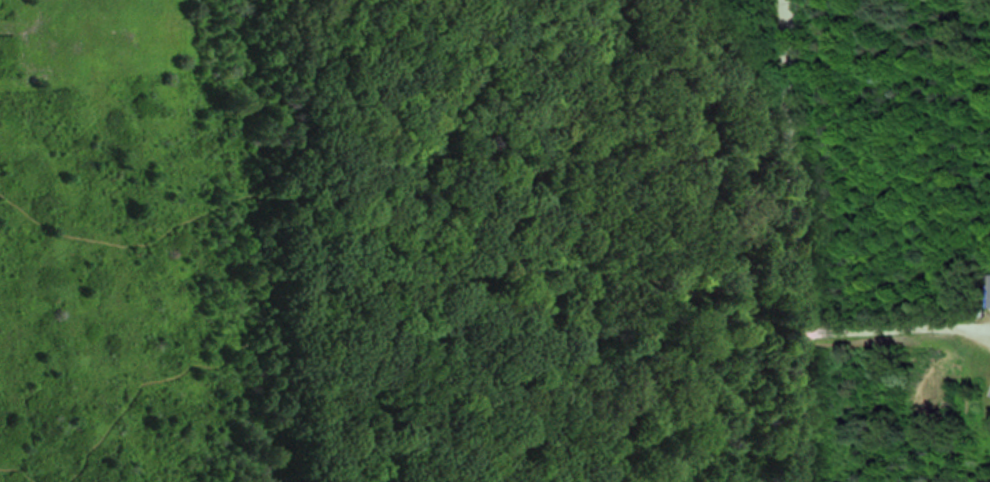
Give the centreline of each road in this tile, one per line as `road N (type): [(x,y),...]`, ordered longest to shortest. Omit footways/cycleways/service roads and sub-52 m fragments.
road 1 (residential): [(797,481),(781,0)]

